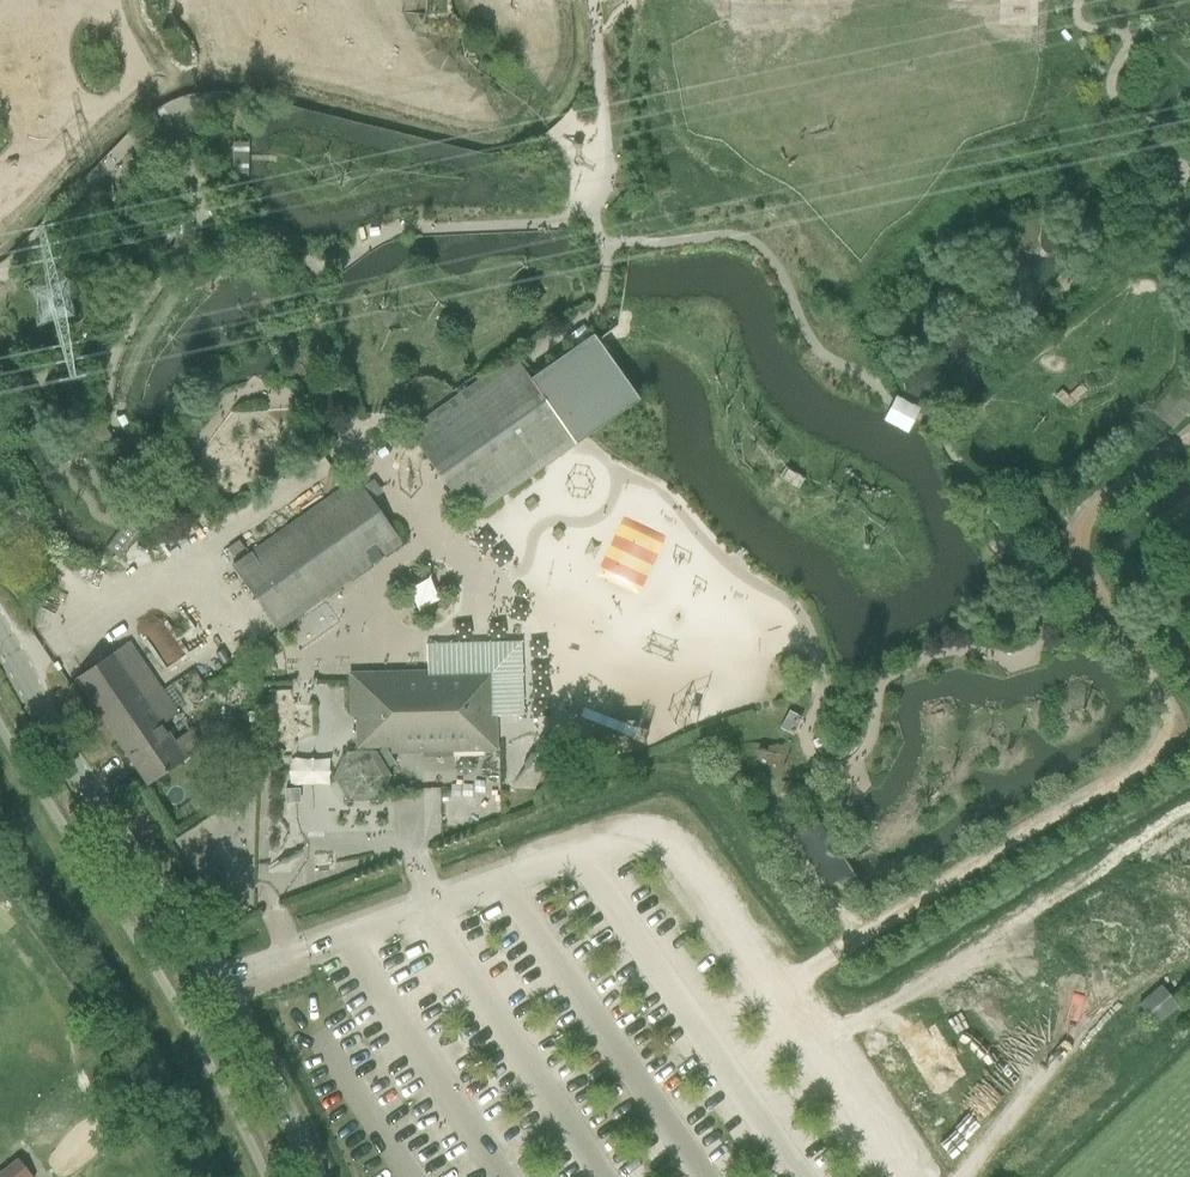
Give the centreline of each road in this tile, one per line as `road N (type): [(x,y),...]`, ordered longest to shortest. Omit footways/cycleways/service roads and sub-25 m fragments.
road 1 (unclassified): [(308,1176),(210,977),(85,793),(0,642)]

